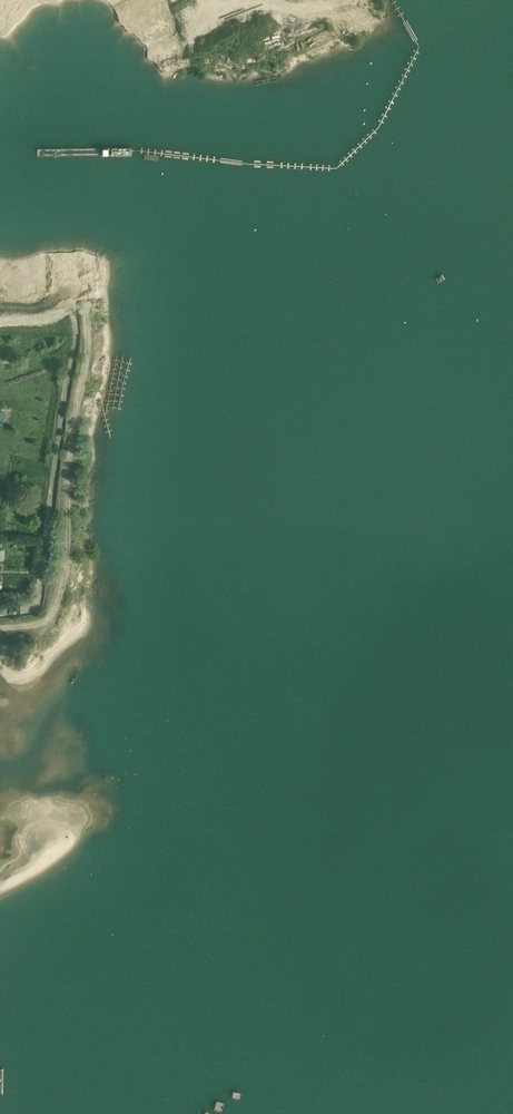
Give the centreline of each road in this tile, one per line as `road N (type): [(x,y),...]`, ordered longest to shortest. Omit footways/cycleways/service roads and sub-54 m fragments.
road 1 (unclassified): [(173,0),(43,86),(76,352),(37,609),(0,614)]

